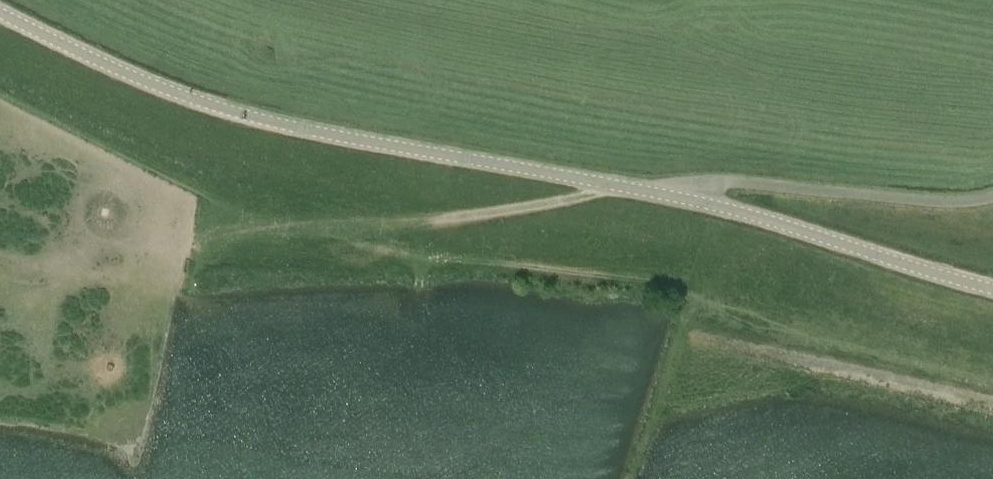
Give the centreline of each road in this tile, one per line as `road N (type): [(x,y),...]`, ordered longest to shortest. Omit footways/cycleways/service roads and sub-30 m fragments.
road 1 (unclassified): [(992,293),(687,201),(254,119),(129,77),(0,12)]

